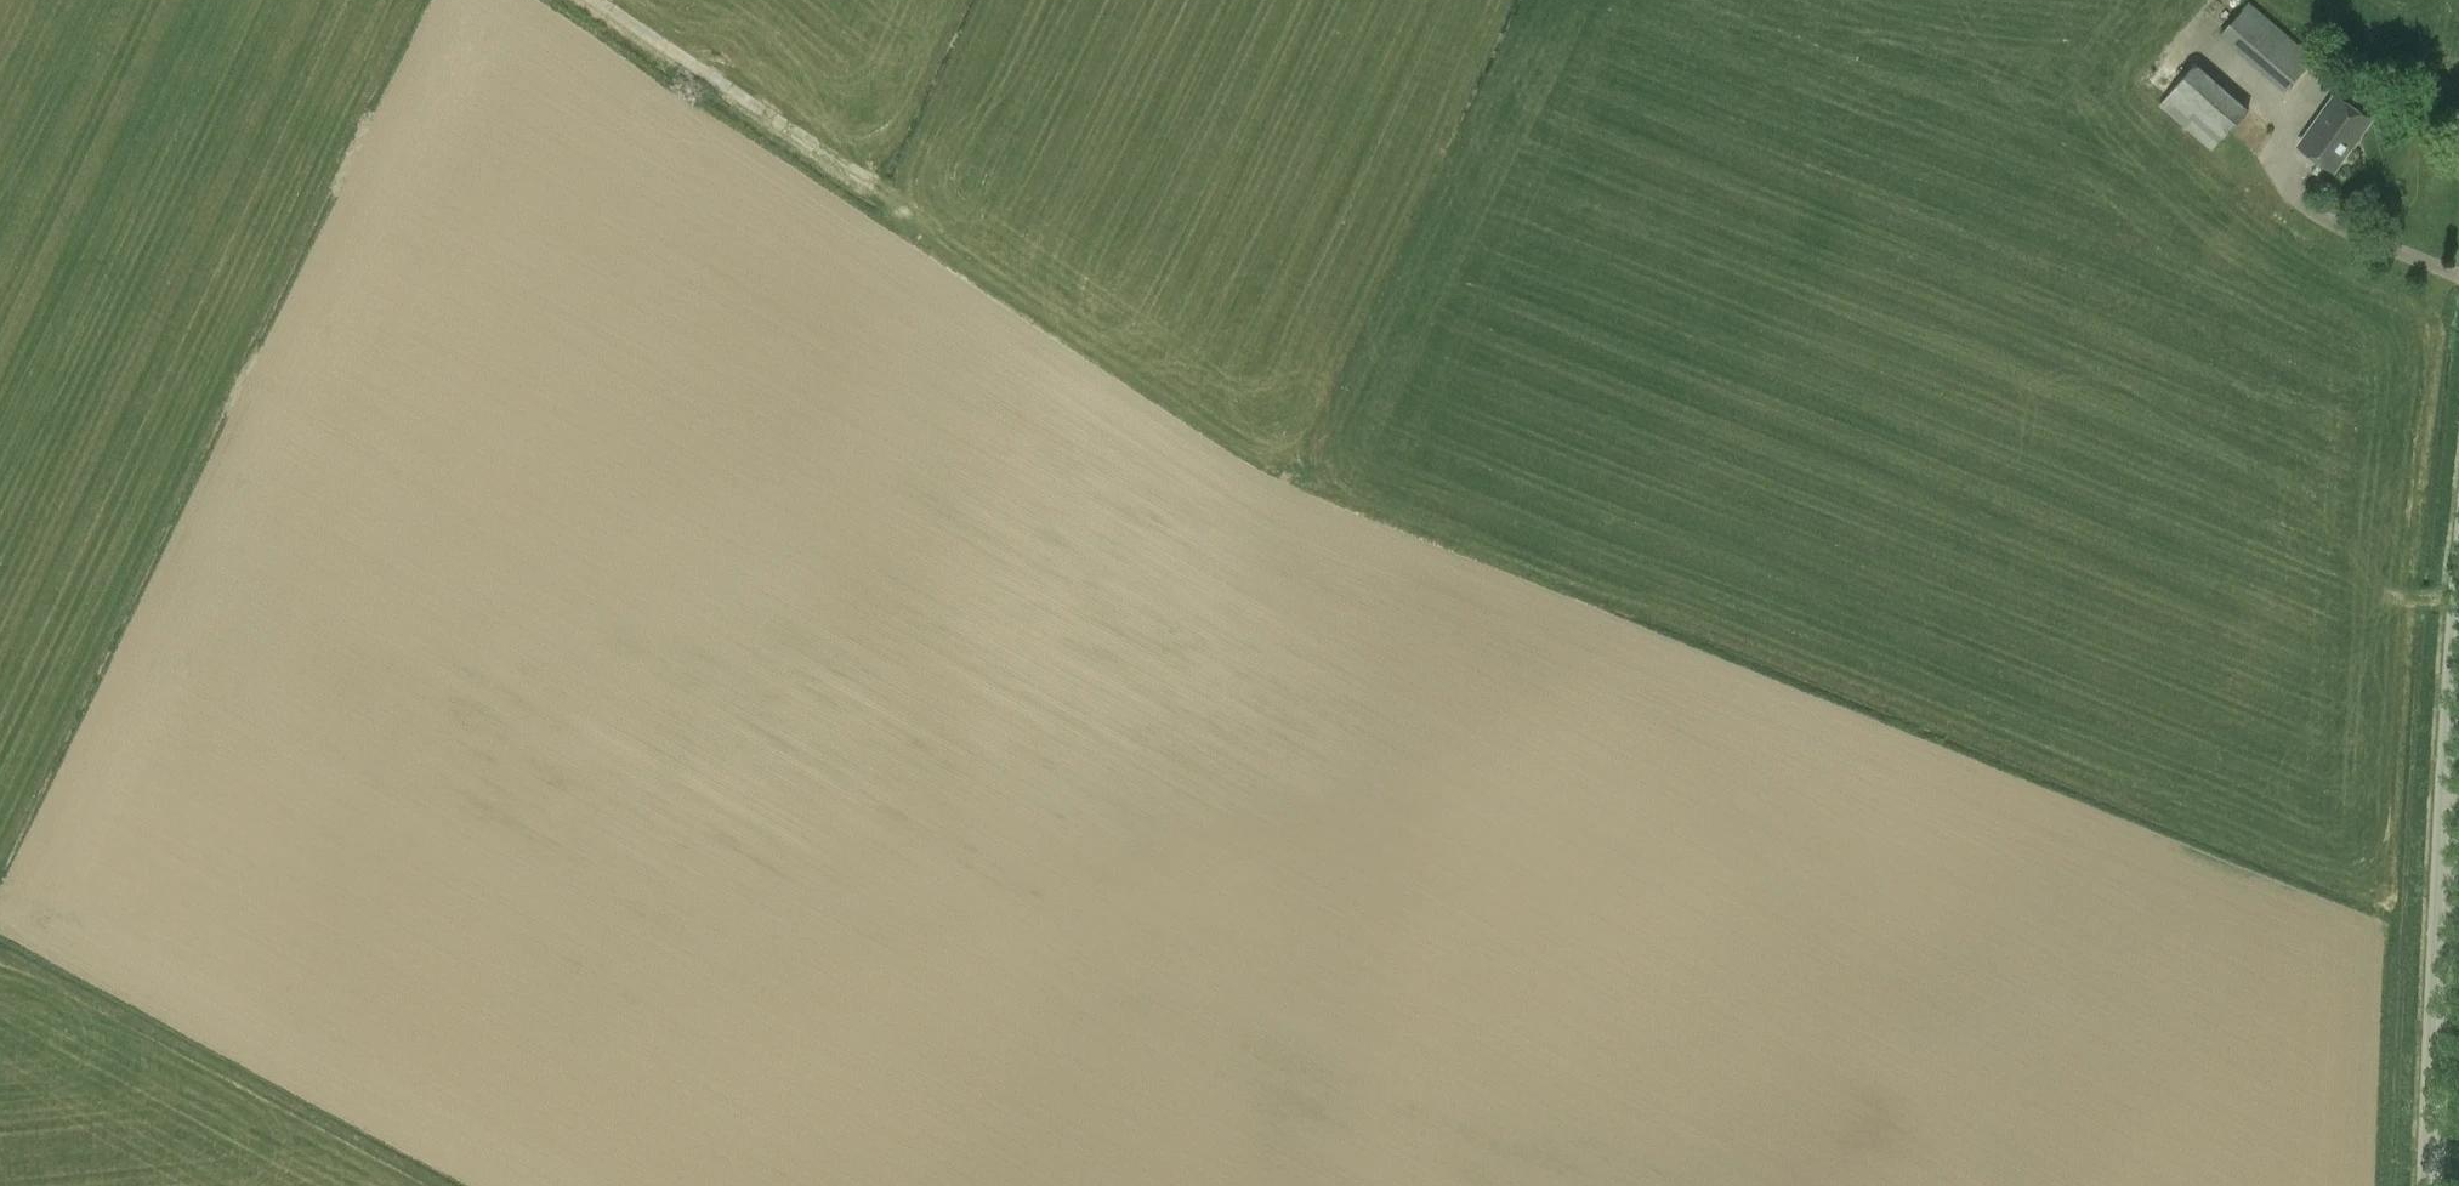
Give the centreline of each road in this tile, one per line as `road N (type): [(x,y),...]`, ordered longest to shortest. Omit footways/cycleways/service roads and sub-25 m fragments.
road 1 (tertiary): [(2435,1185),(2458,648)]

